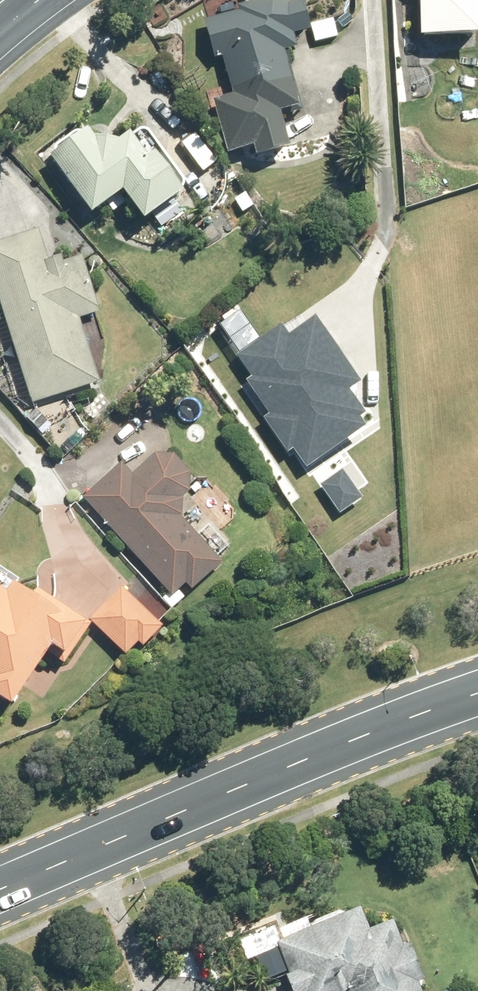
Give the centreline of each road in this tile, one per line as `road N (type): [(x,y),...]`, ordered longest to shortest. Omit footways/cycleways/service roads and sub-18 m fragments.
road 1 (secondary): [(477,696),(330,748),(0,891)]

